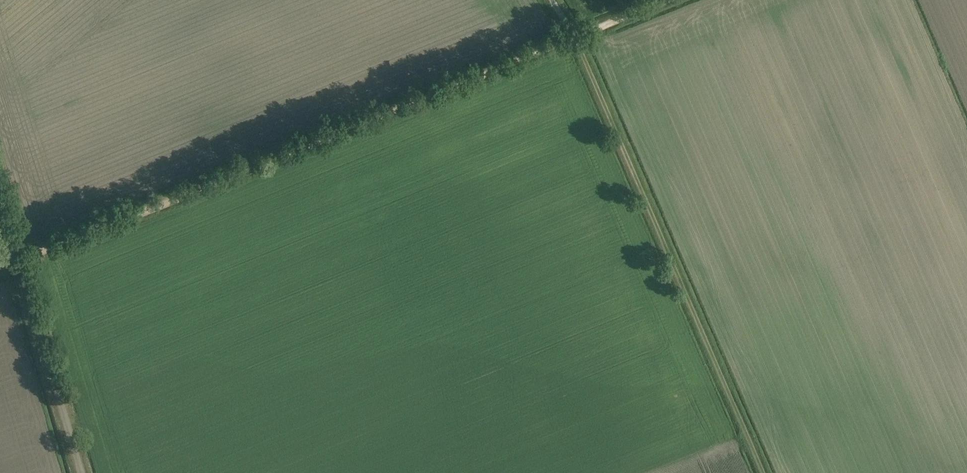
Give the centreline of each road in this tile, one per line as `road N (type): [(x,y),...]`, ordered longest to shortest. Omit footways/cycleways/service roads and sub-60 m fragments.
road 1 (track): [(0,267),(576,38)]
road 2 (track): [(576,38),(763,472)]
road 3 (unclassified): [(80,472),(0,206)]

